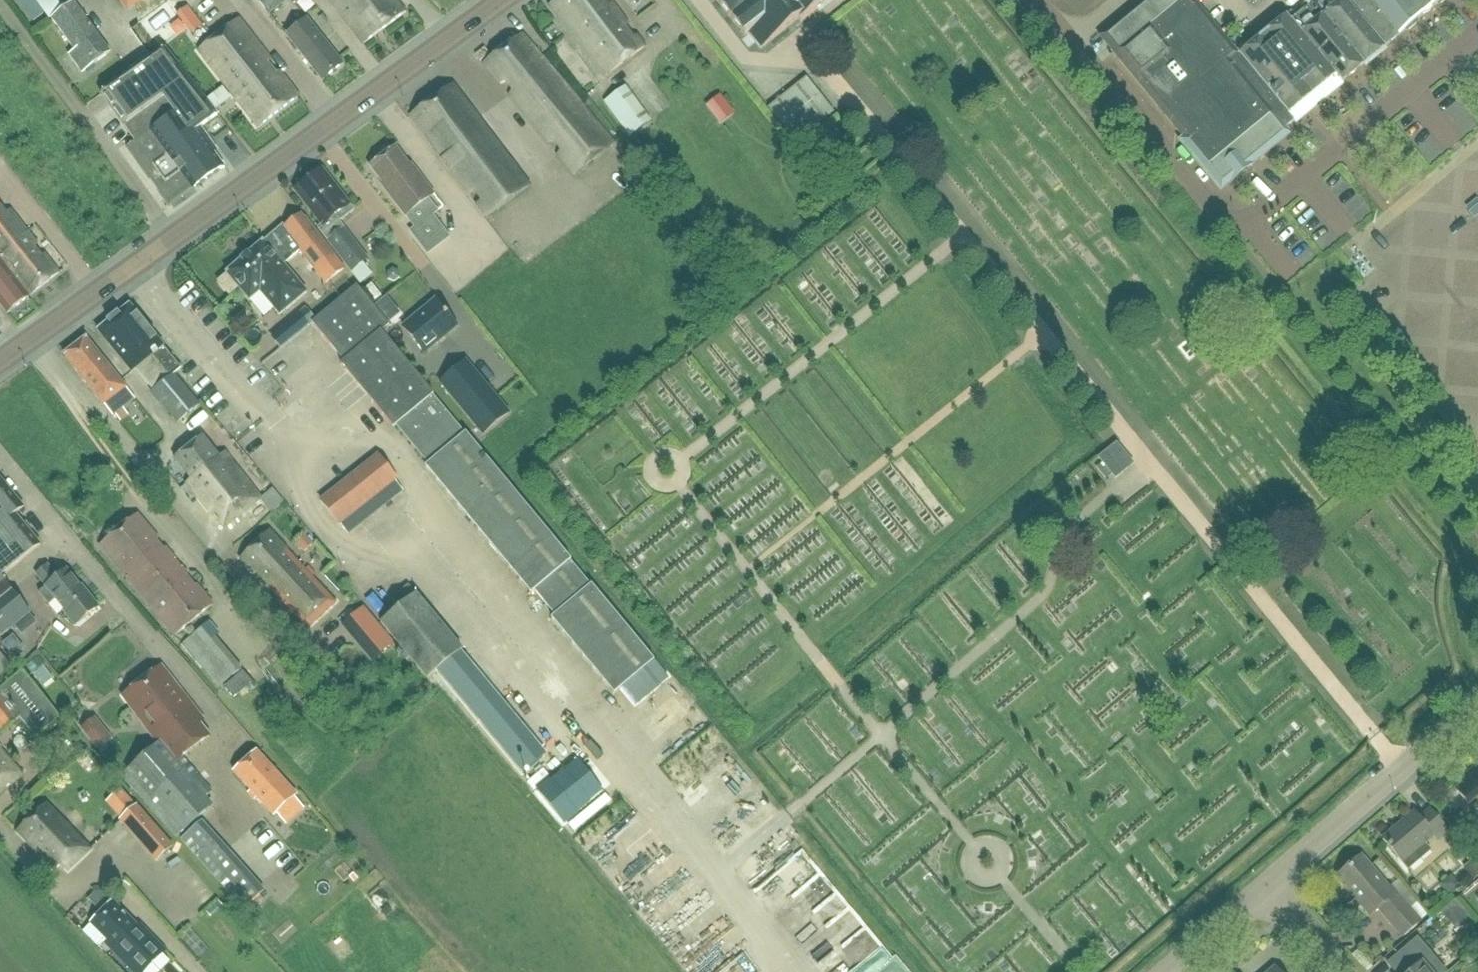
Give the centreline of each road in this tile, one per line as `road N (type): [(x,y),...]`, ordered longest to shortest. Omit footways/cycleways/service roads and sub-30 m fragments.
road 1 (tertiary): [(0,359),(503,0)]
road 2 (unclassified): [(1069,44),(1234,234),(1477,38)]
road 3 (residential): [(1263,886),(1477,701)]
road 4 (residential): [(1166,971),(1263,886)]

